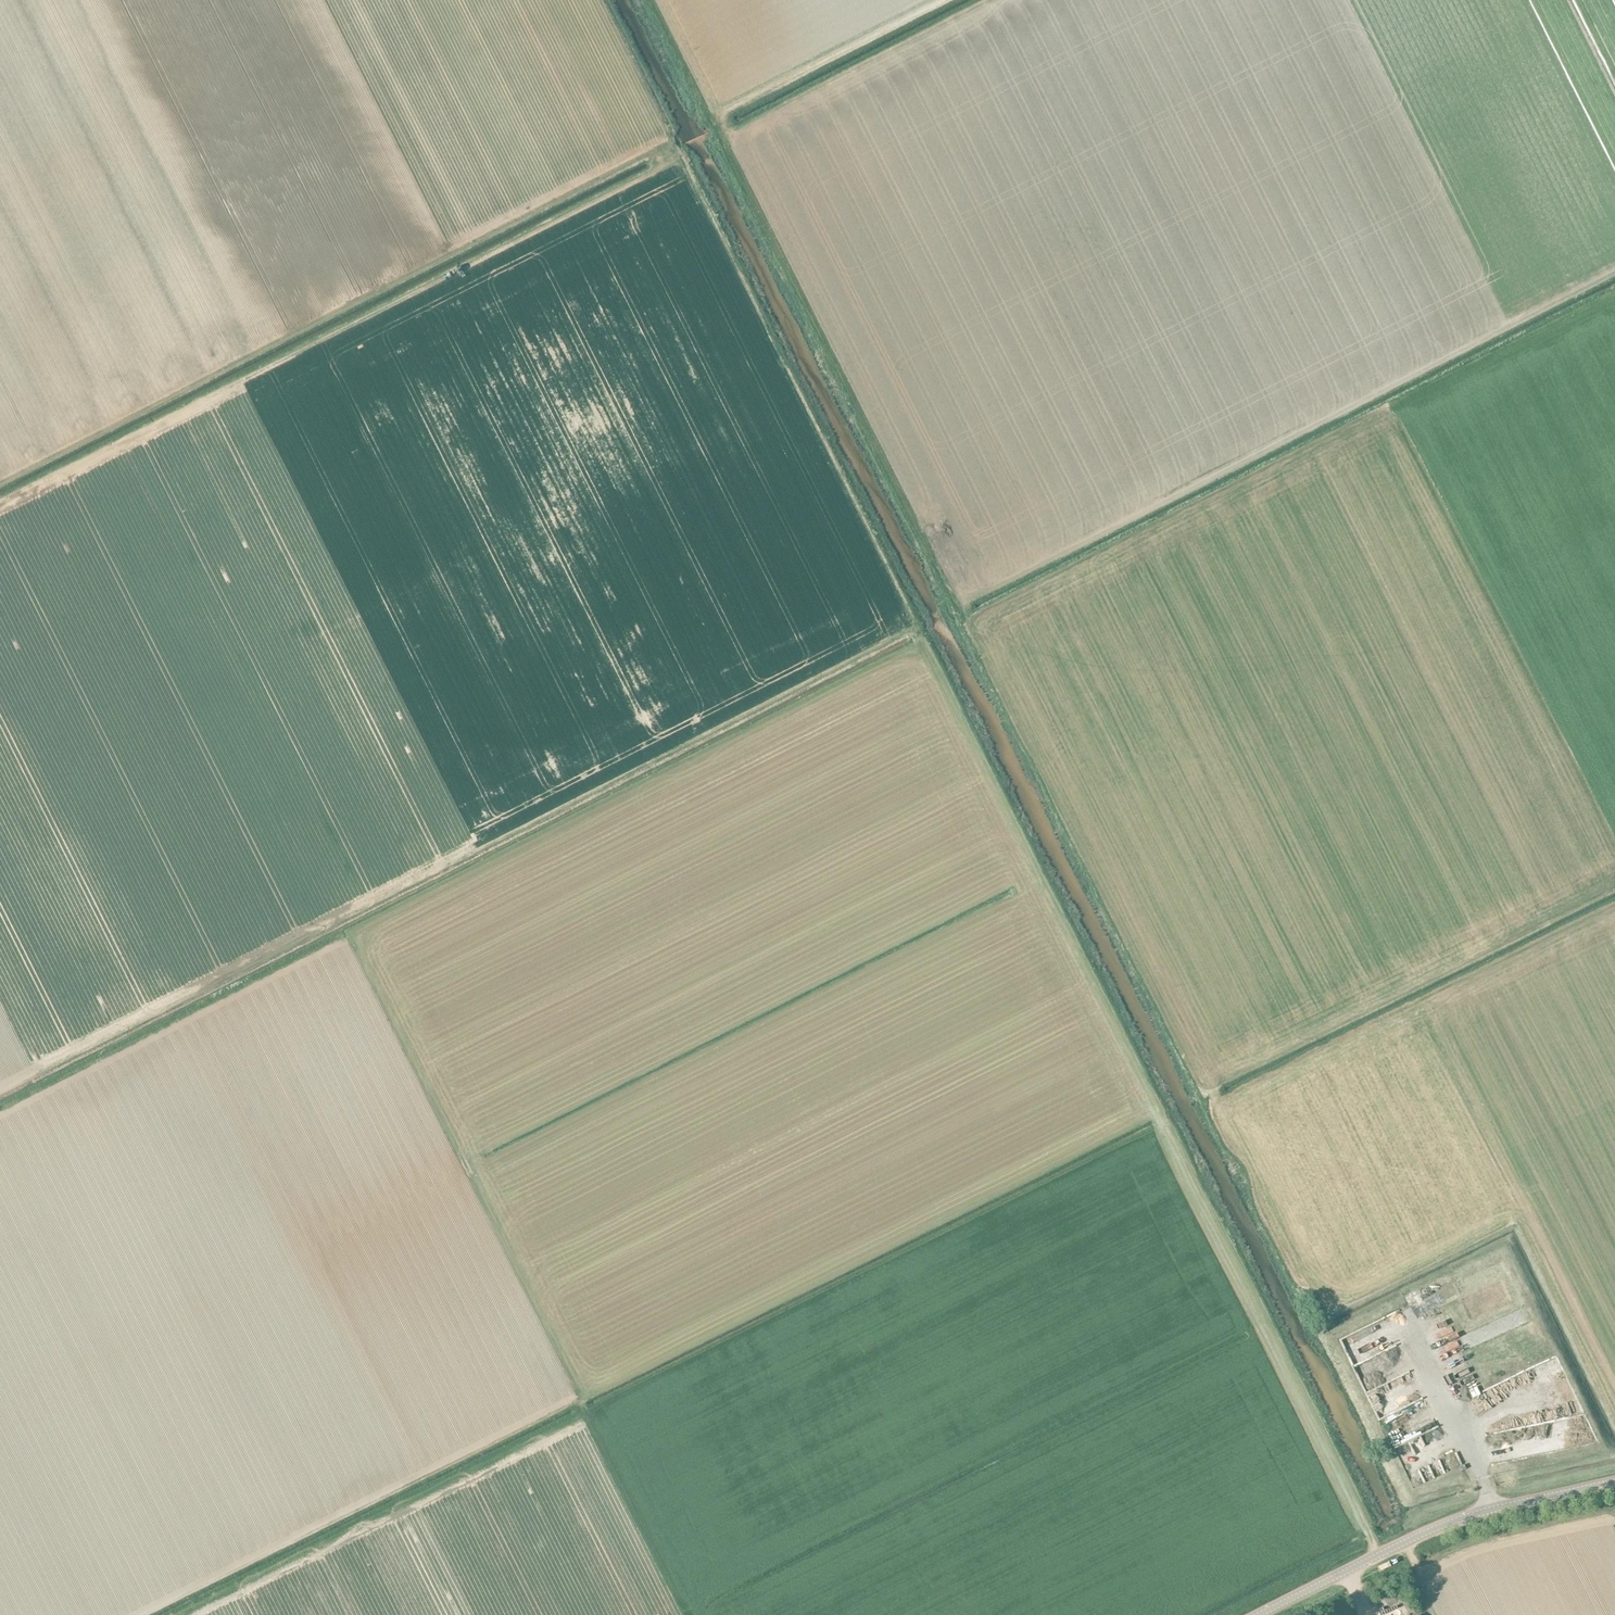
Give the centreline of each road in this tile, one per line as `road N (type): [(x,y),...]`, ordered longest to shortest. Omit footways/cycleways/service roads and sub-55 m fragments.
road 1 (unclassified): [(1258,1614),(1467,1515),(1614,1480)]

